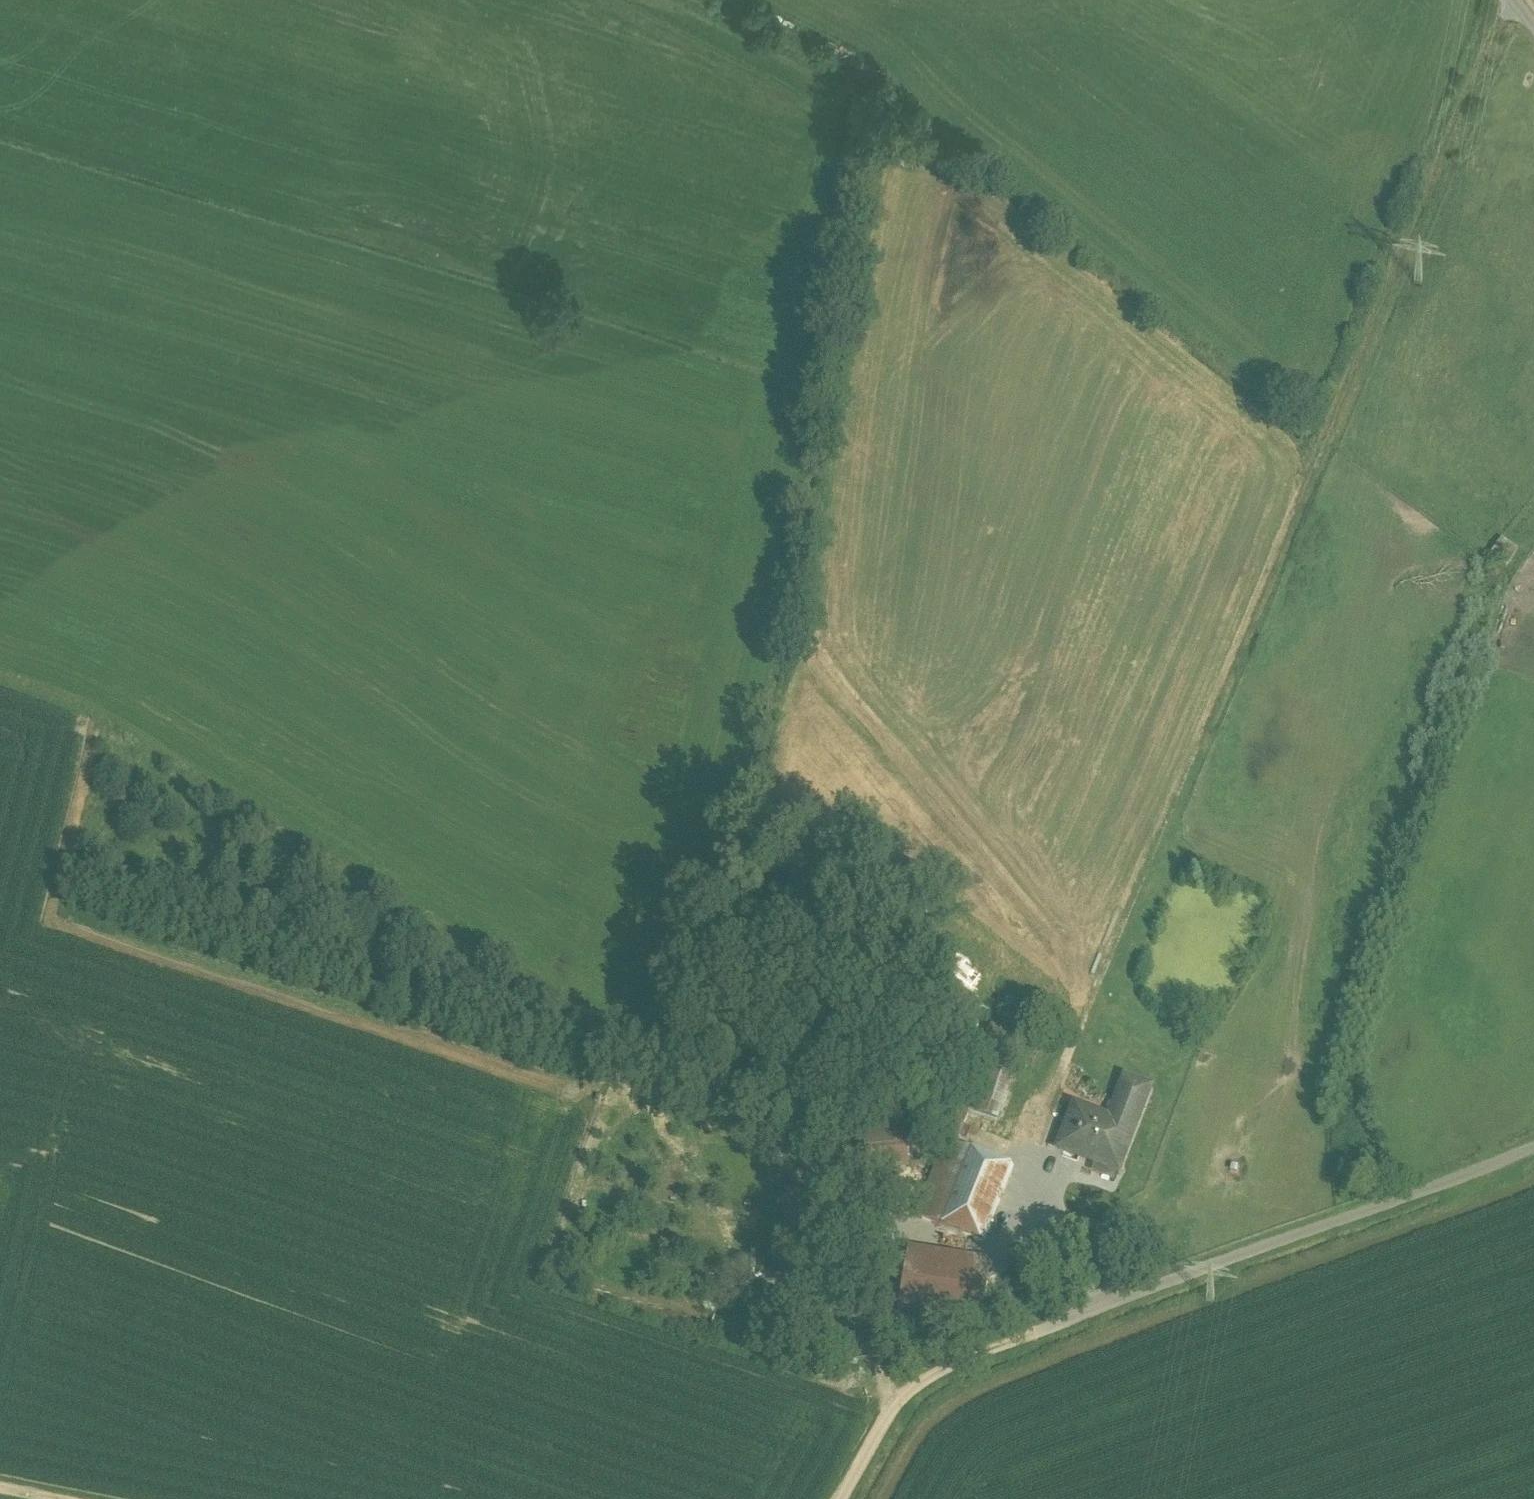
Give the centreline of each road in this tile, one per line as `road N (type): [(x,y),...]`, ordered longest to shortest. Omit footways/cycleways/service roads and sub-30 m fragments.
road 1 (track): [(1502,0),(1035,1147)]
road 2 (unclassified): [(841,1498),(890,1413),(927,1378),(1533,1147)]

